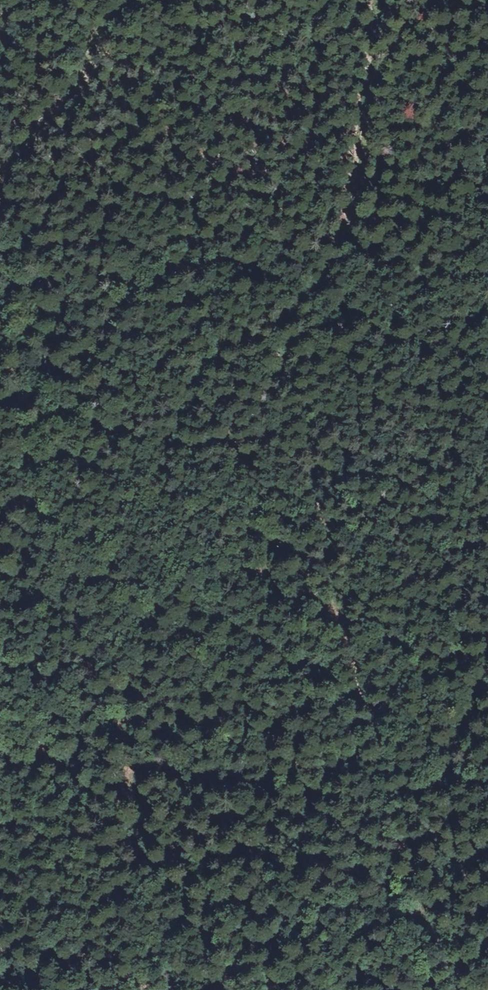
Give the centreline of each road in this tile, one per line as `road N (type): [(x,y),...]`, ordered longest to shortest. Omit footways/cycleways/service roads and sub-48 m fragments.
road 1 (track): [(0,194),(130,0)]

